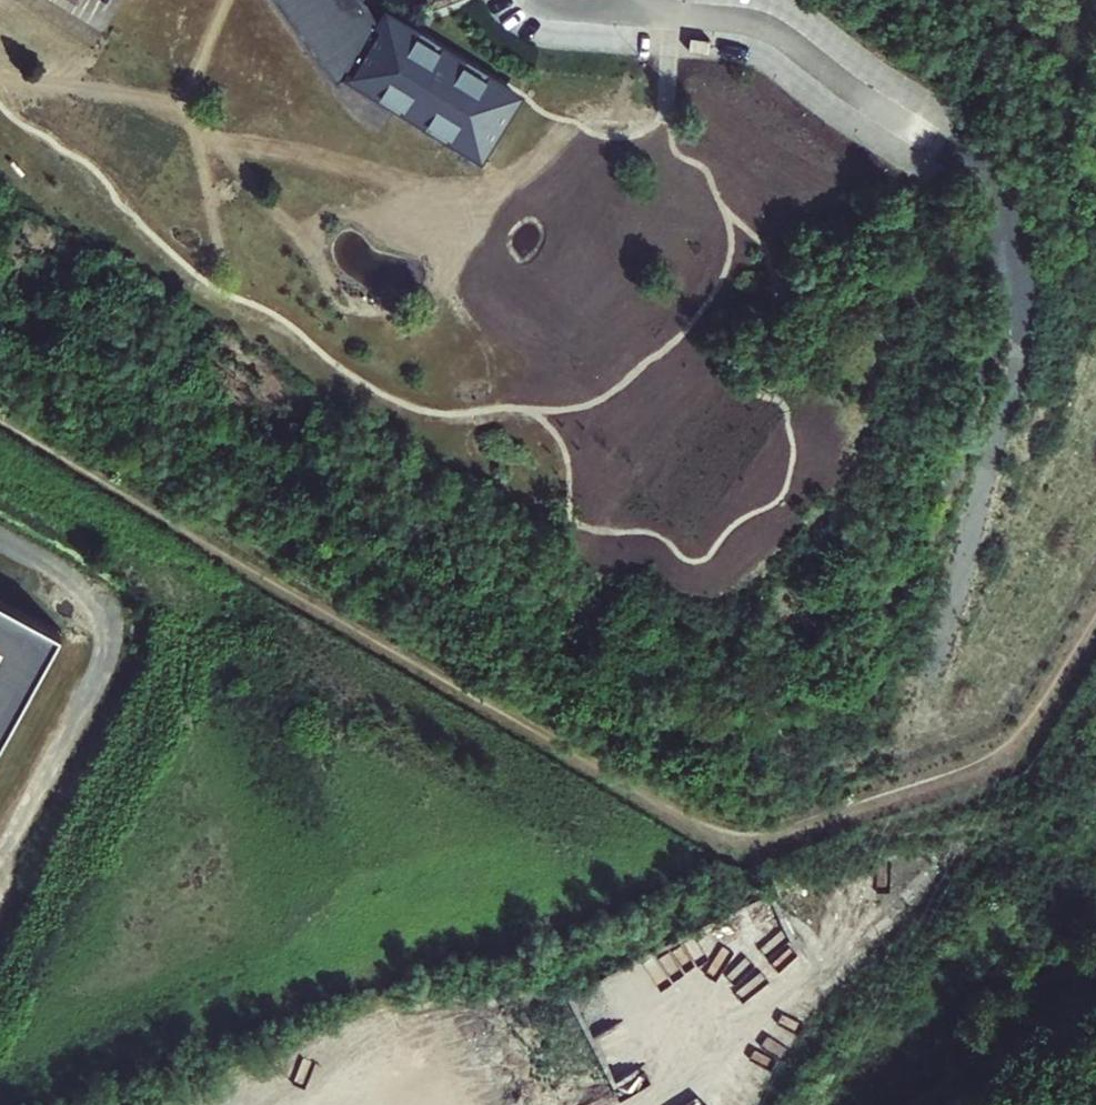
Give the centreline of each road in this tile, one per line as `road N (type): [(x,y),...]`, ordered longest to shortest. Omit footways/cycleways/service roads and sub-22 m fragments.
road 1 (residential): [(642,6),(753,21),(797,43),(937,148)]

